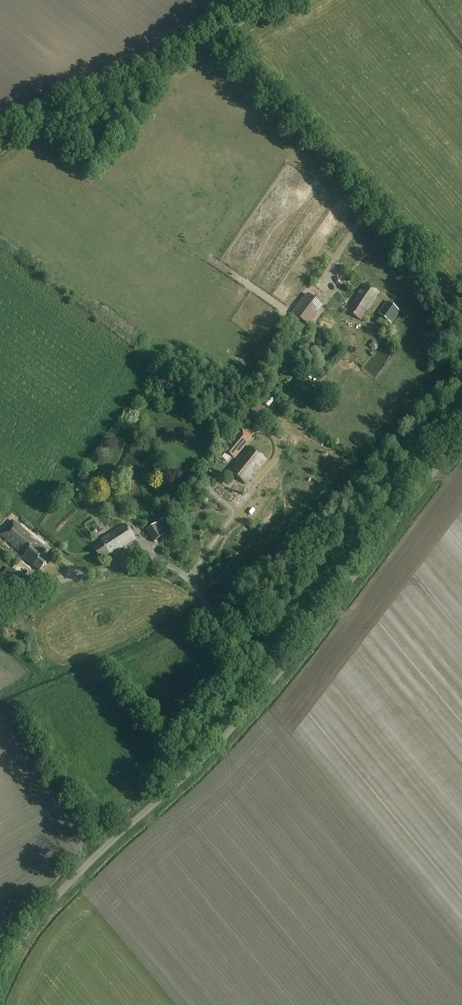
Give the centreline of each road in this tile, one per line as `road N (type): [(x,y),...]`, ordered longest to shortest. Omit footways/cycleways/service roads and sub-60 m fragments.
road 1 (unclassified): [(0,980),(23,938),(80,871),(206,756),(268,686)]
road 2 (unclassified): [(461,306),(214,35)]
road 3 (unclassified): [(268,686),(461,432)]
road 4 (unclassified): [(0,145),(214,35)]
road 5 (unclassified): [(268,686),(176,569),(137,559),(90,573)]

